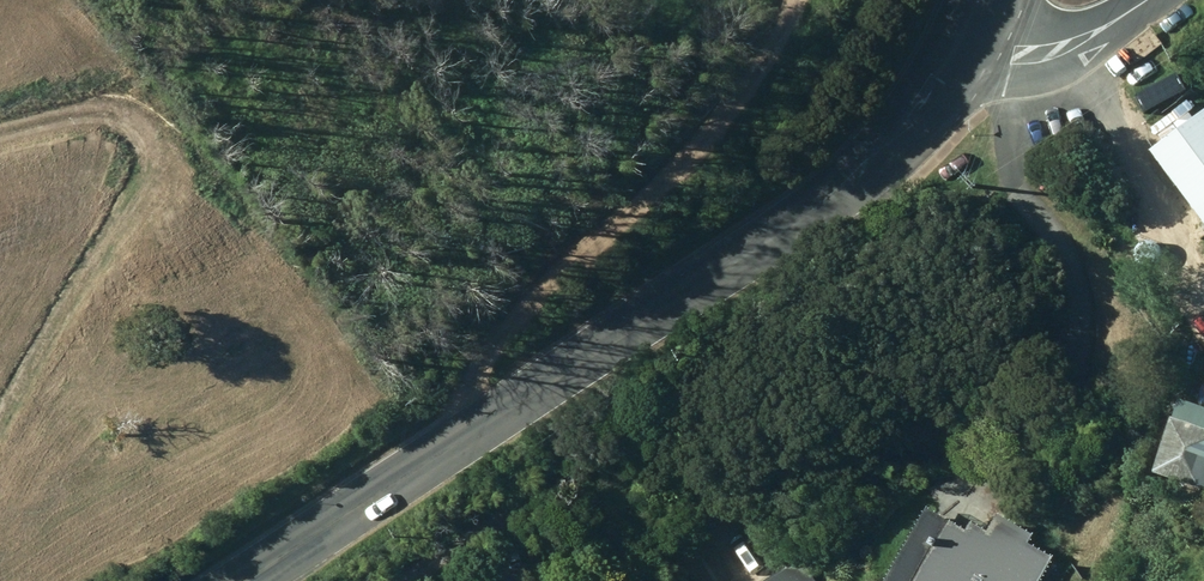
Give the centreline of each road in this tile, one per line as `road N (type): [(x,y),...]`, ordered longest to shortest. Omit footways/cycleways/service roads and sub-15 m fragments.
road 1 (secondary): [(962,54),(886,159),(247,580)]
road 2 (track): [(0,430),(139,199),(147,153),(140,128),(94,111),(0,135)]
road 3 (residential): [(1143,0),(1079,42),(1041,53),(962,54)]

